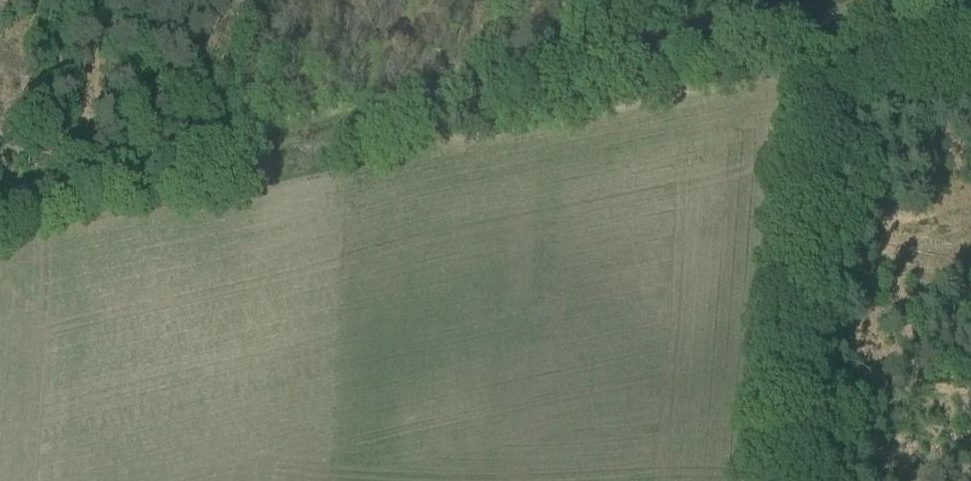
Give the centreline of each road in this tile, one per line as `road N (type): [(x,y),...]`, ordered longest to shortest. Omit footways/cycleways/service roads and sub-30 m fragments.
road 1 (track): [(17,185),(773,26)]
road 2 (track): [(759,480),(795,86)]

